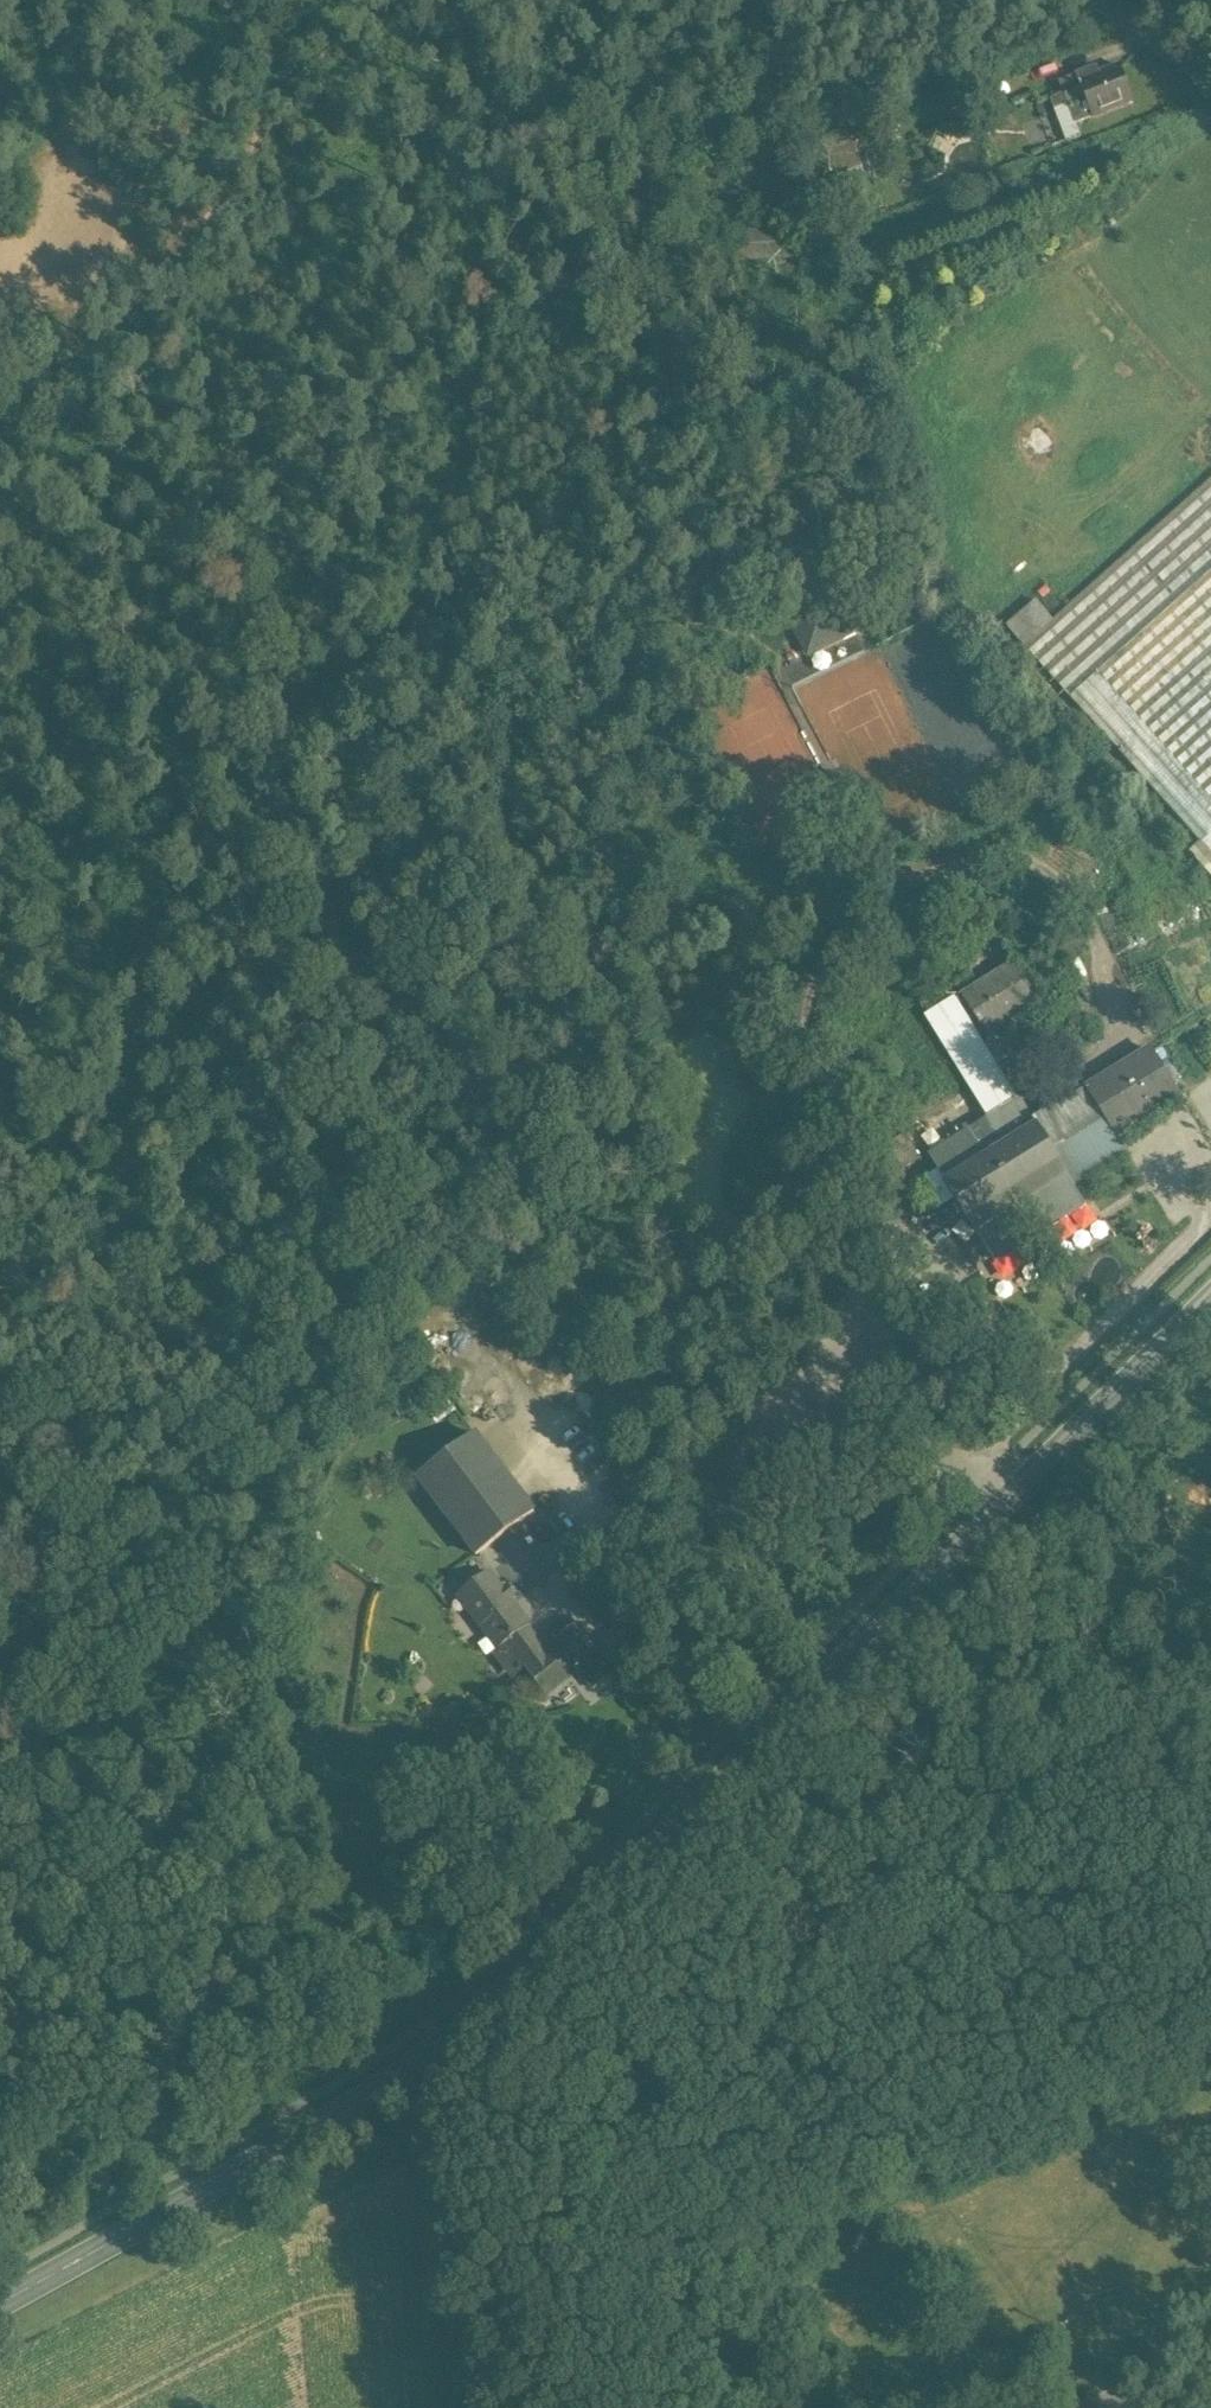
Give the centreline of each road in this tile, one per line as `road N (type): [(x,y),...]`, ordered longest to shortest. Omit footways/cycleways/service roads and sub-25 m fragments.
road 1 (secondary): [(0,2307),(444,2052),(1210,1300)]
road 2 (track): [(623,1254),(509,1041),(443,788),(477,119),(445,0)]
road 3 (track): [(623,1254),(545,1248),(404,1201),(186,1211),(50,1100),(0,1075)]
road 4 (track): [(457,42),(264,126),(188,247),(84,375),(0,442)]
road 5 (track): [(1018,1486),(725,1446),(623,1254)]
road 6 (track): [(325,1204),(443,788)]
road 7 (track): [(985,2407),(853,2286)]
road 8 (unclassified): [(1099,0),(1210,84)]

